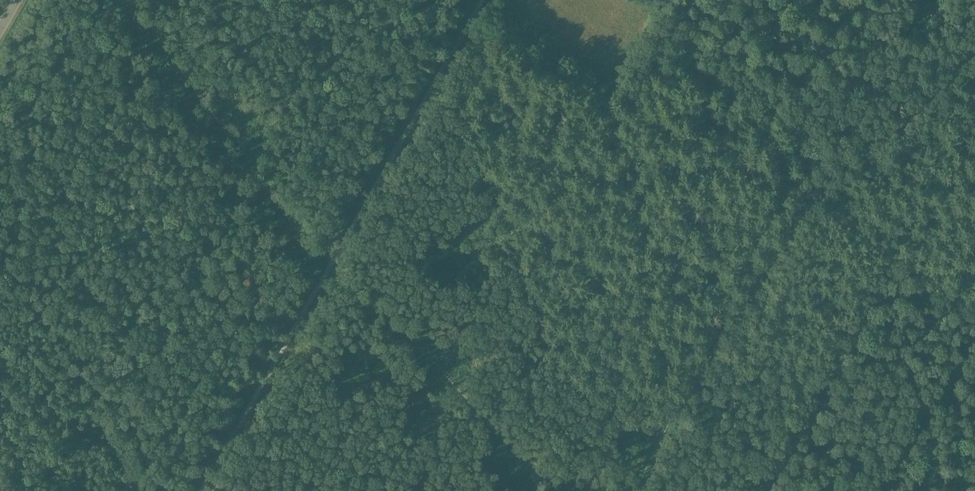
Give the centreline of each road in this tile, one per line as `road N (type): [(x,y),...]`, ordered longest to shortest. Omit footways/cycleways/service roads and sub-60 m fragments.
road 1 (track): [(565,490),(388,314),(317,257),(128,0)]

